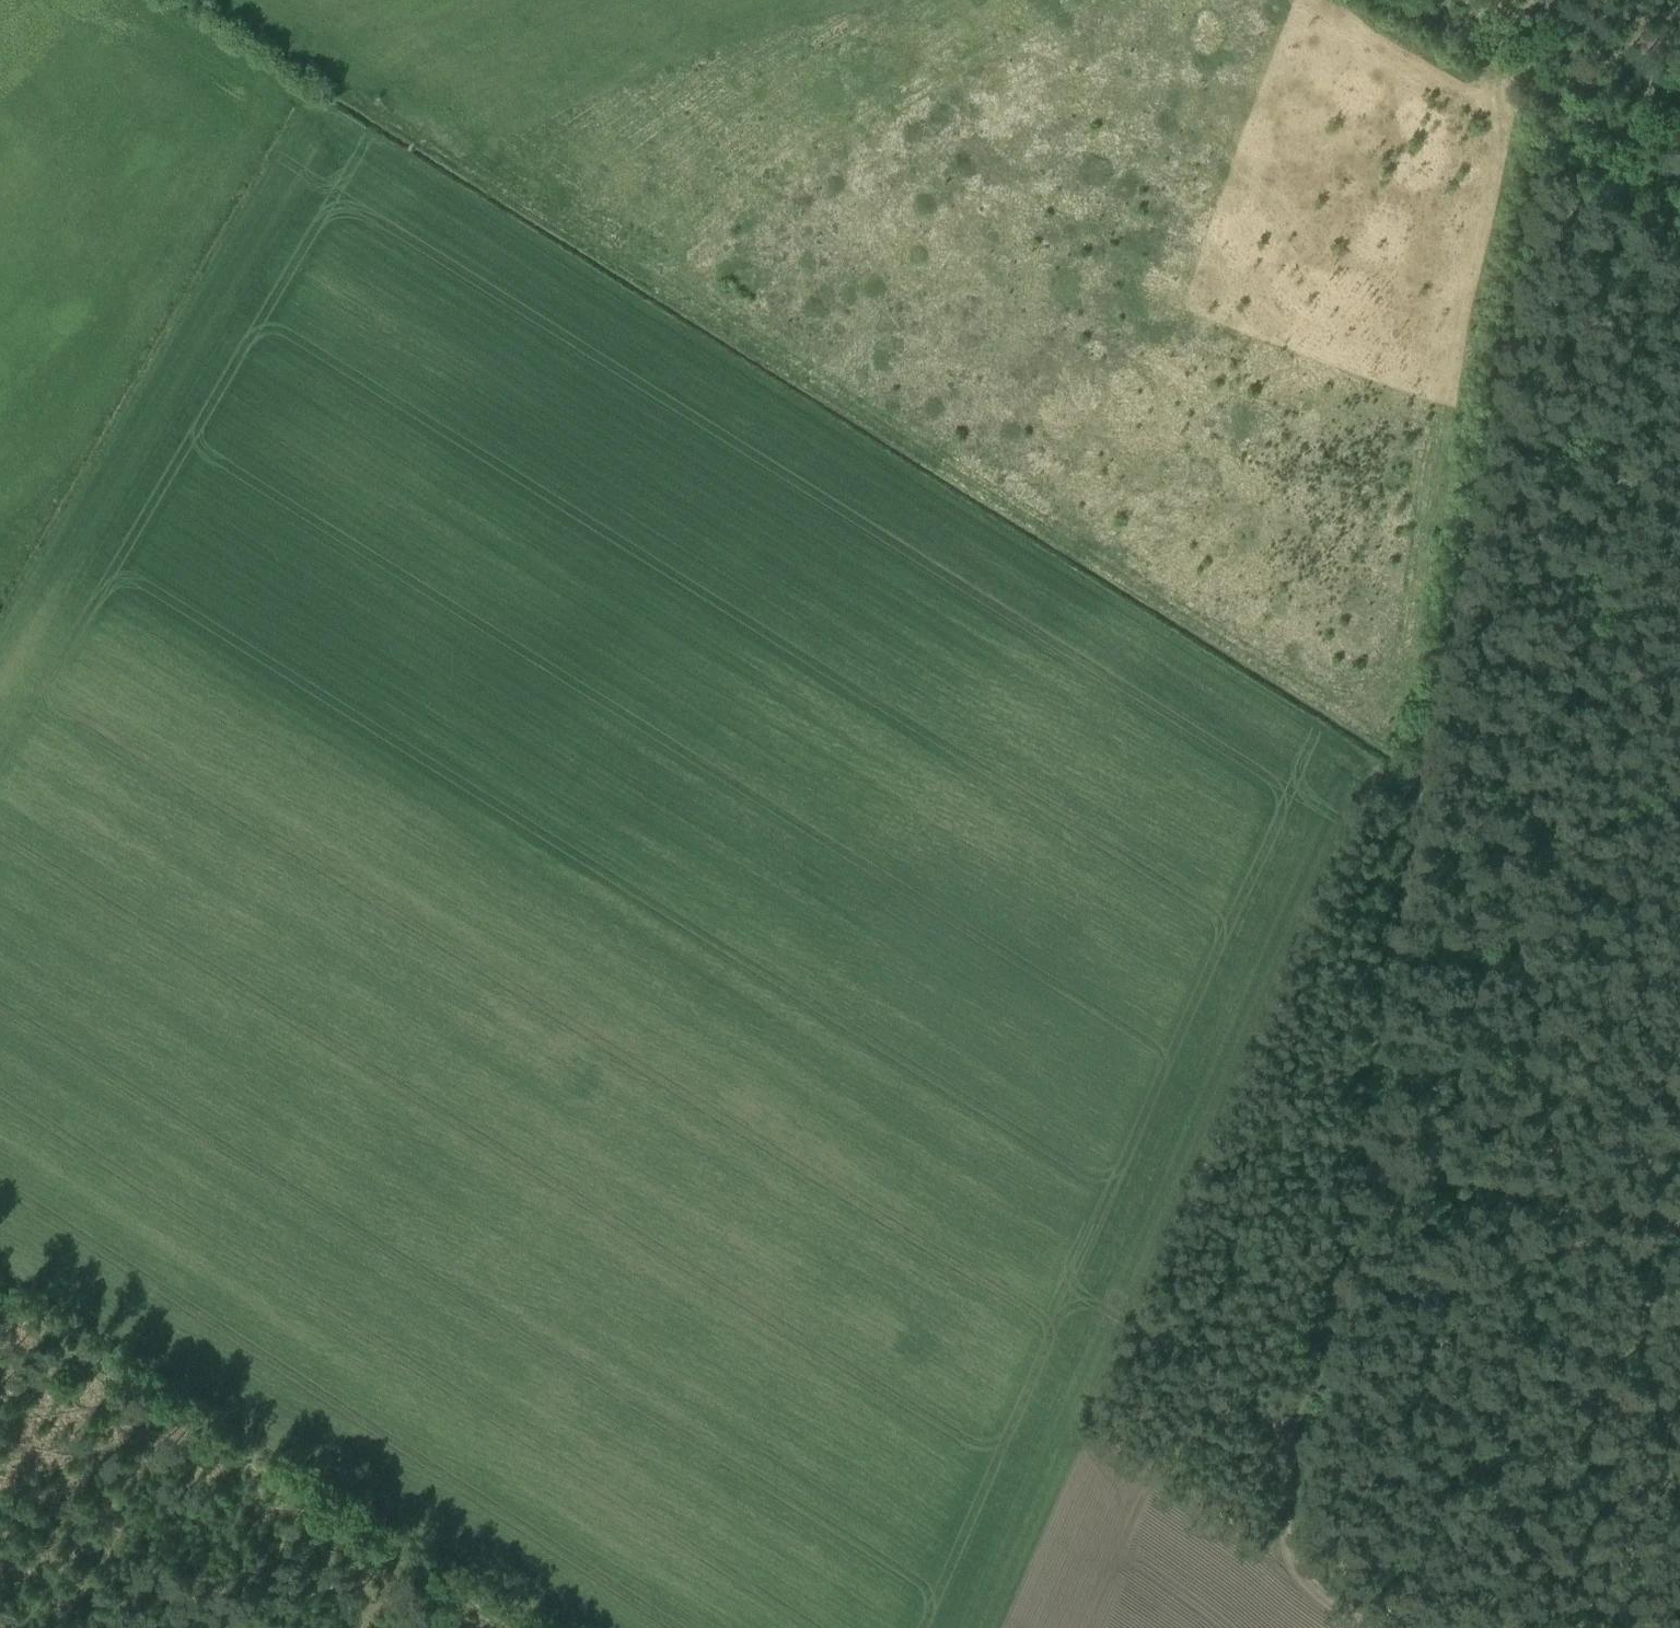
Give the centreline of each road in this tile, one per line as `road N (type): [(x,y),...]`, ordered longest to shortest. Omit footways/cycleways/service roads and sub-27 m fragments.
road 1 (track): [(1374,1627),(1282,1564),(1300,1360),(1550,98)]
road 2 (track): [(1679,181),(1401,0)]

